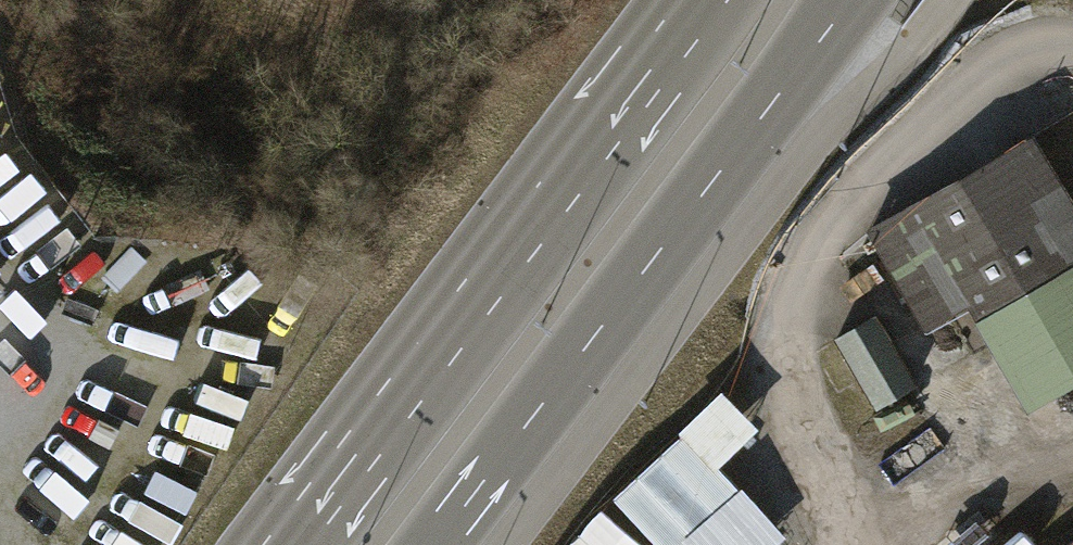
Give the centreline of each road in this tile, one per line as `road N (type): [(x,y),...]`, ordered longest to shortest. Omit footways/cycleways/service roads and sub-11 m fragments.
road 1 (secondary): [(434,544),(848,0)]
road 2 (secondary): [(693,0),(282,544)]

